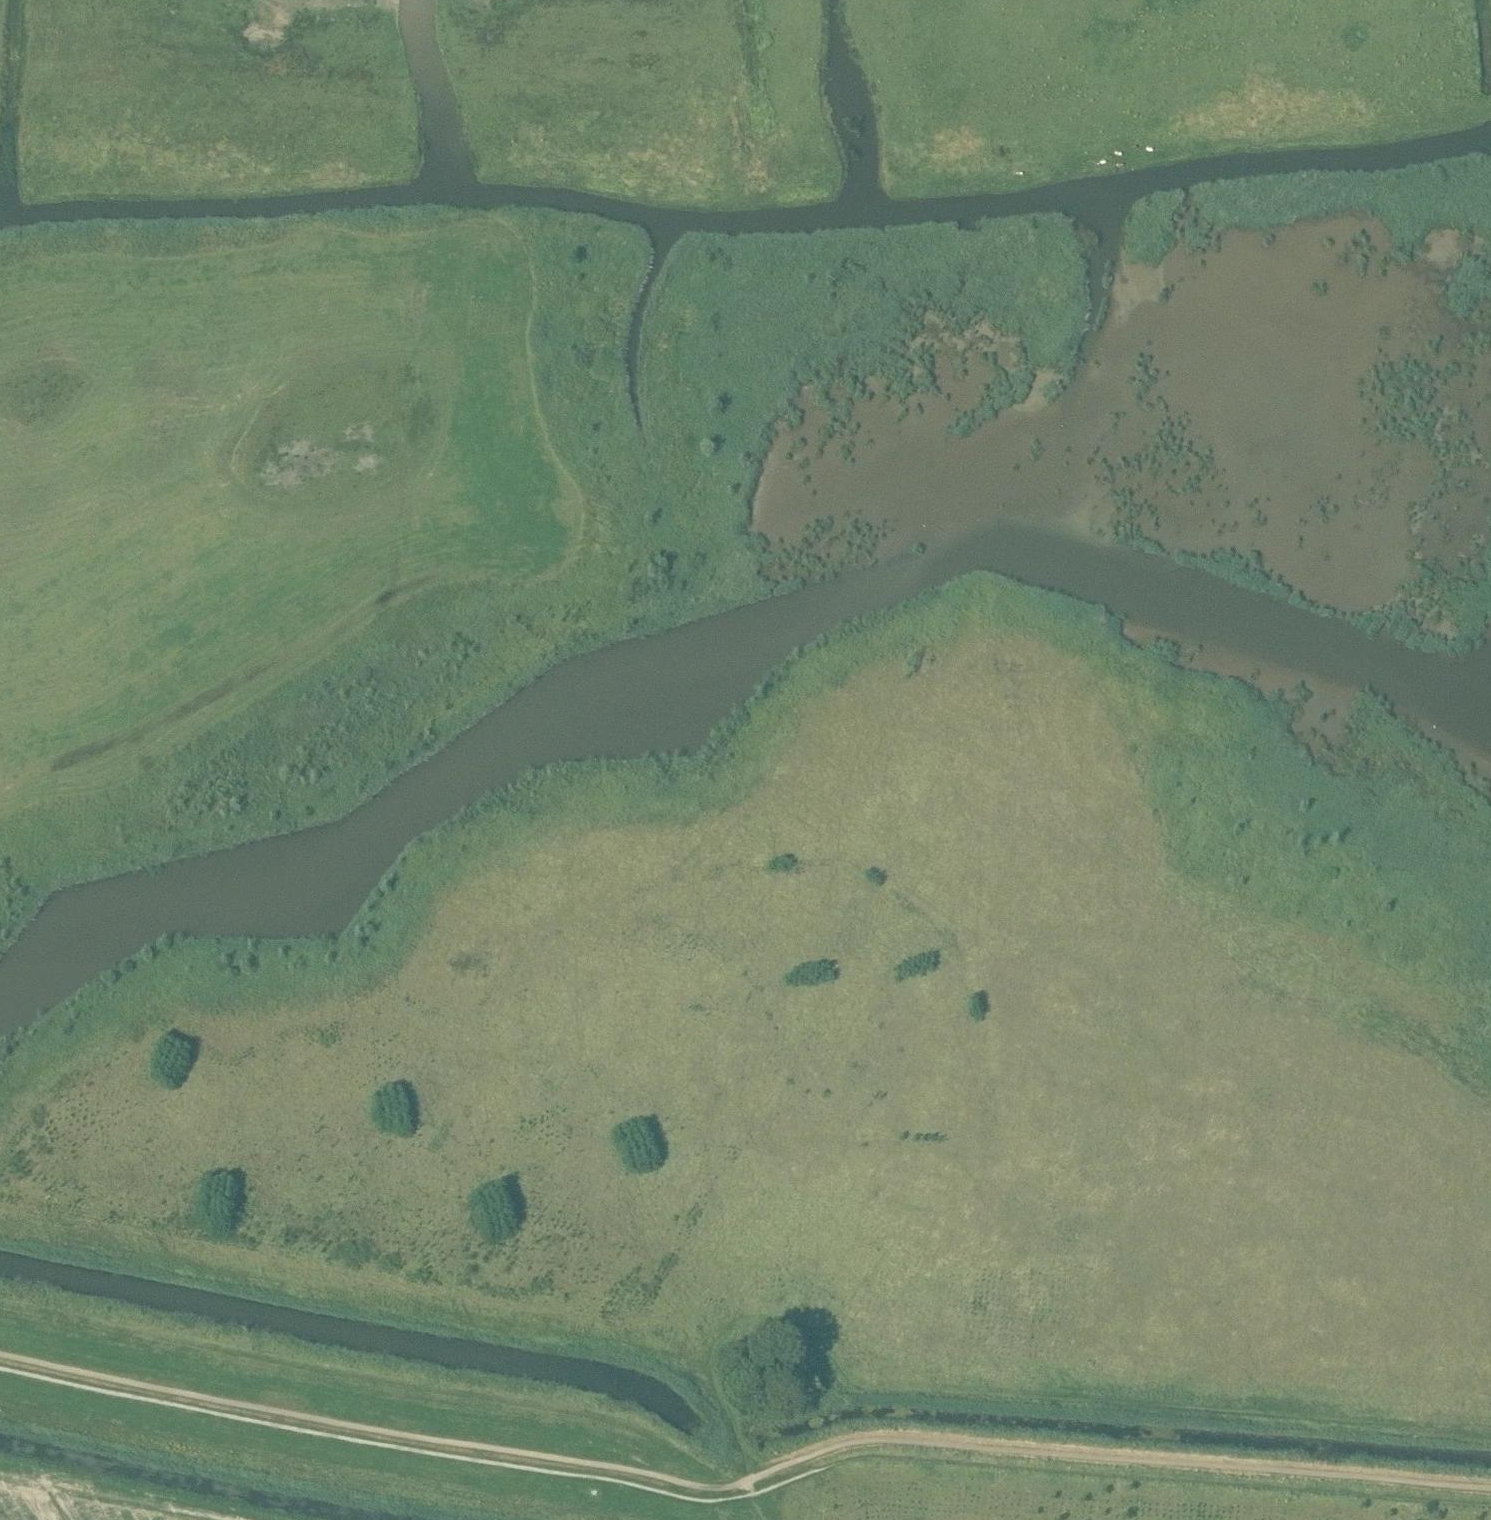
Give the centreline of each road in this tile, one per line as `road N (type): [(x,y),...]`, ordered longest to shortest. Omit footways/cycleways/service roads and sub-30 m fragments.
road 1 (track): [(771,1519),(689,1349)]

